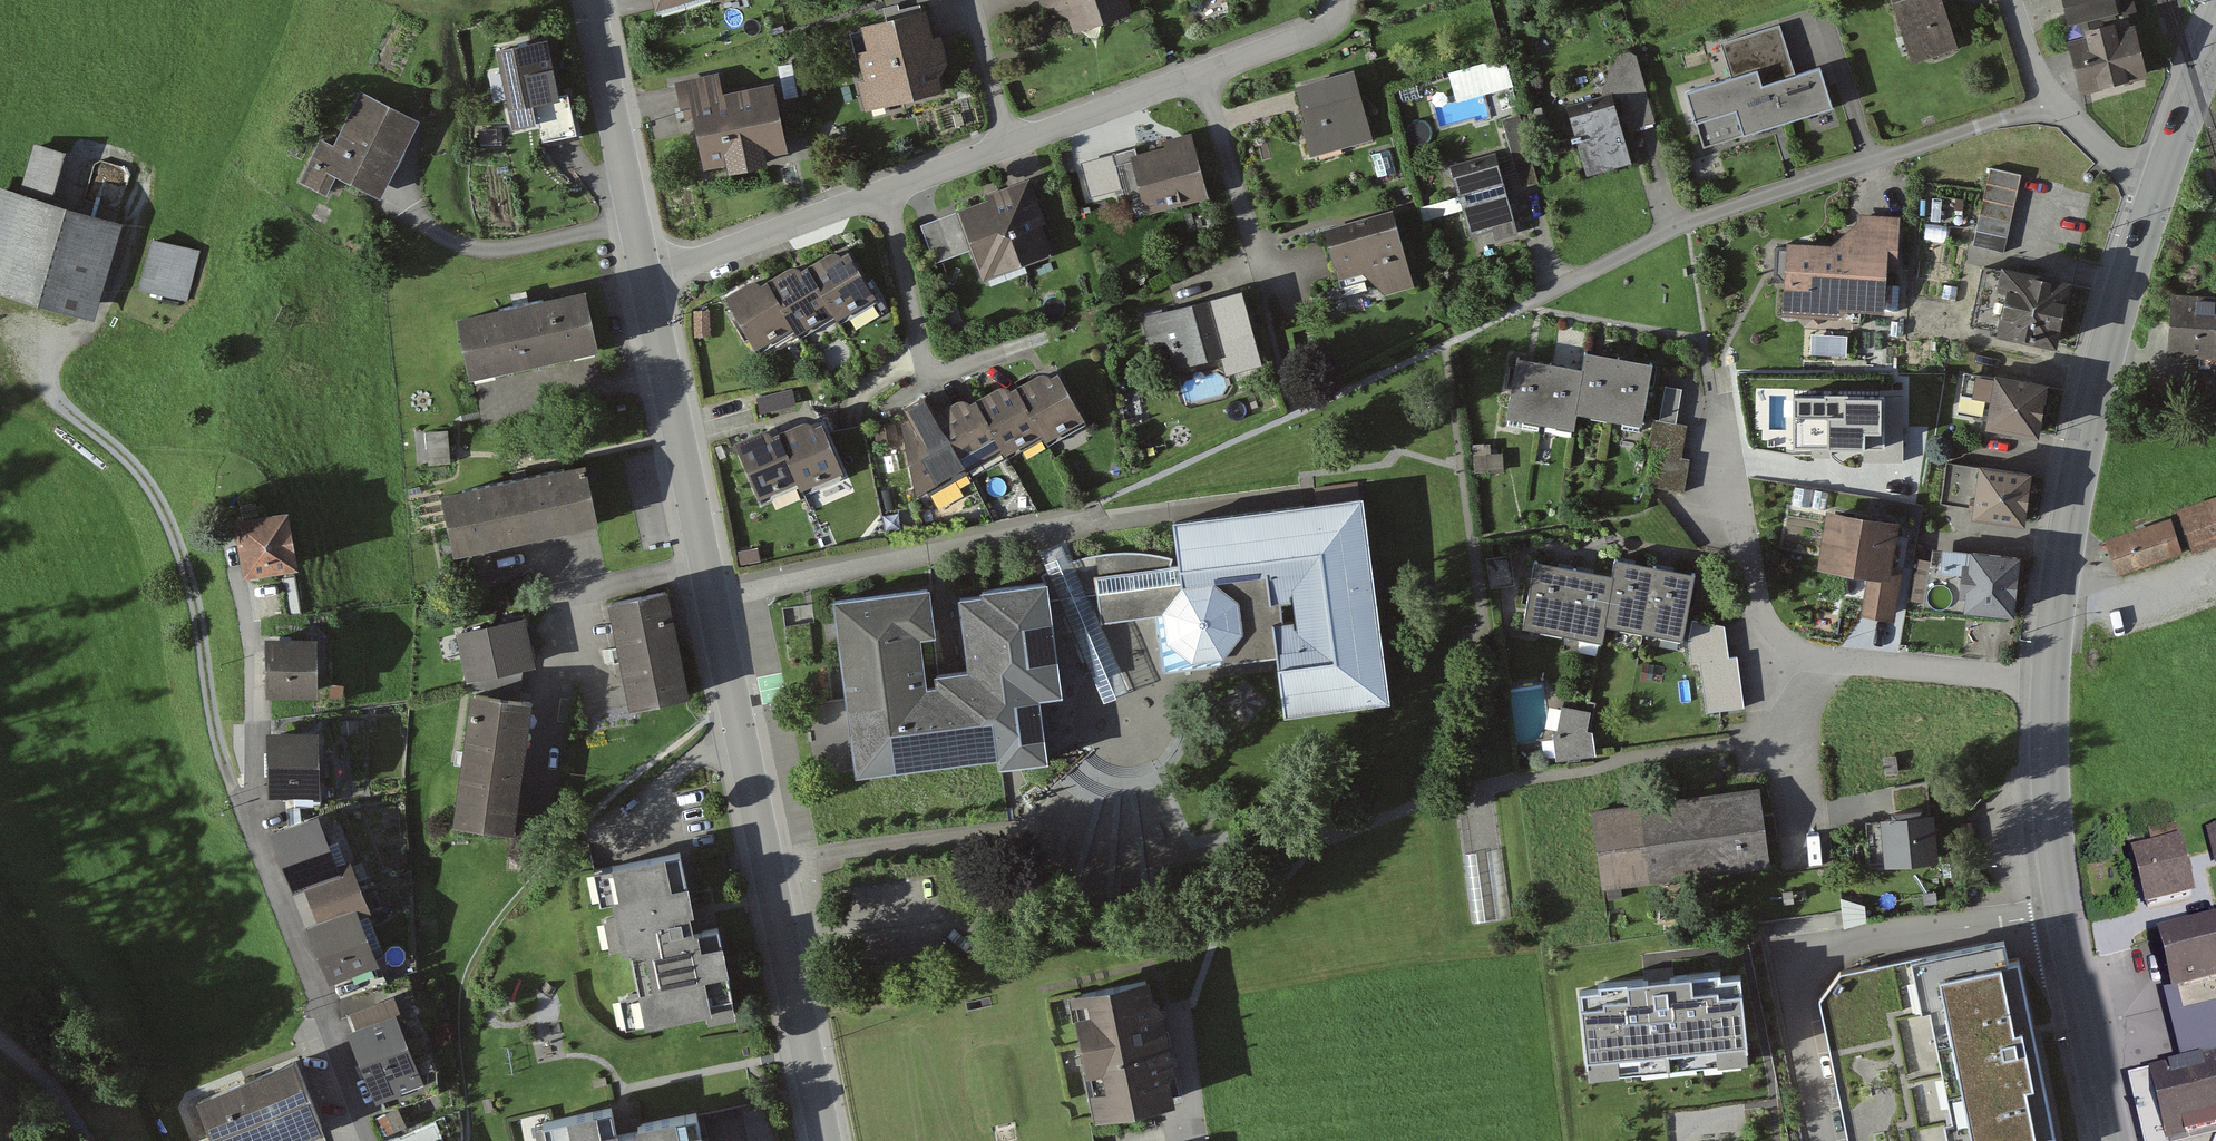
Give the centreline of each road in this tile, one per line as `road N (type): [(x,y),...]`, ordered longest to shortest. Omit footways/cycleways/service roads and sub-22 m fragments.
road 1 (tertiary): [(643,277),(826,1140)]
road 2 (residential): [(374,1140),(253,829),(259,700),(235,566)]
road 3 (track): [(253,829),(210,708),(182,542),(152,487),(58,398),(37,363),(31,319)]
road 4 (residential): [(1527,307),(1688,224),(2051,104)]
road 5 (secondary): [(2158,187),(2104,358),(2074,497),(2050,681)]
road 6 (secondary): [(2050,681),(2060,883),(2114,1140)]
road 7 (tertiary): [(589,0),(643,277)]
road 8 (residential): [(1797,660),(1772,646),(1759,623),(1721,405)]
road 9 (residential): [(882,189),(643,277)]
road 10 (residential): [(2050,681),(1797,660)]
road 11 (residential): [(1270,275),(1200,71)]
road 12 (residential): [(1200,71),(1008,142)]
road 13 (residential): [(1800,857),(1786,743),(1797,660)]
road 14 (residential): [(882,189),(924,371)]
road 15 (residential): [(1341,0),(1337,20),(1319,30),(1200,71)]
road 16 (secondary): [(2215,31),(2158,187)]
road 17 (residential): [(969,0),(1008,142)]
road 18 (track): [(0,1037),(32,1063),(91,1140)]
road 19 (residential): [(2158,187),(2108,158),(2051,104)]
road 20 (residential): [(1008,142),(882,189)]
road 21 (residential): [(1183,1007),(1199,1140)]

